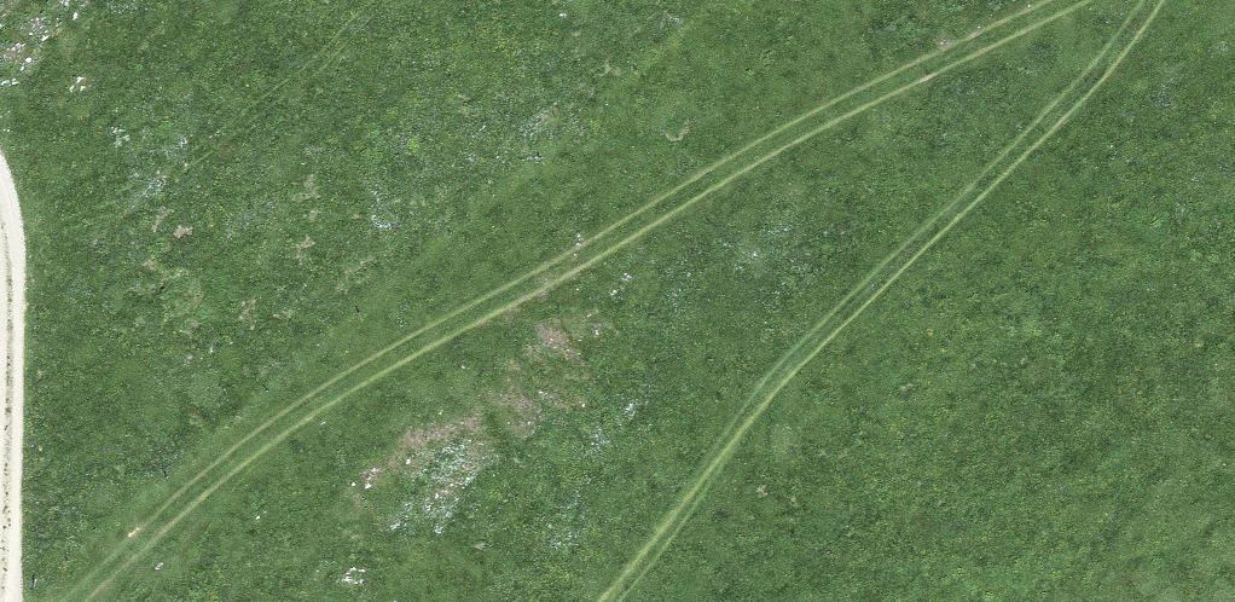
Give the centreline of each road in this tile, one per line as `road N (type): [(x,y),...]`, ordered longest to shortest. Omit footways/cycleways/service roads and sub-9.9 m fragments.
road 1 (track): [(73,601),(172,507),(297,414),(586,257),(789,135),(1064,0)]
road 2 (track): [(616,601),(735,433),(1026,156),(1163,0)]
road 3 (track): [(0,200),(13,601)]

